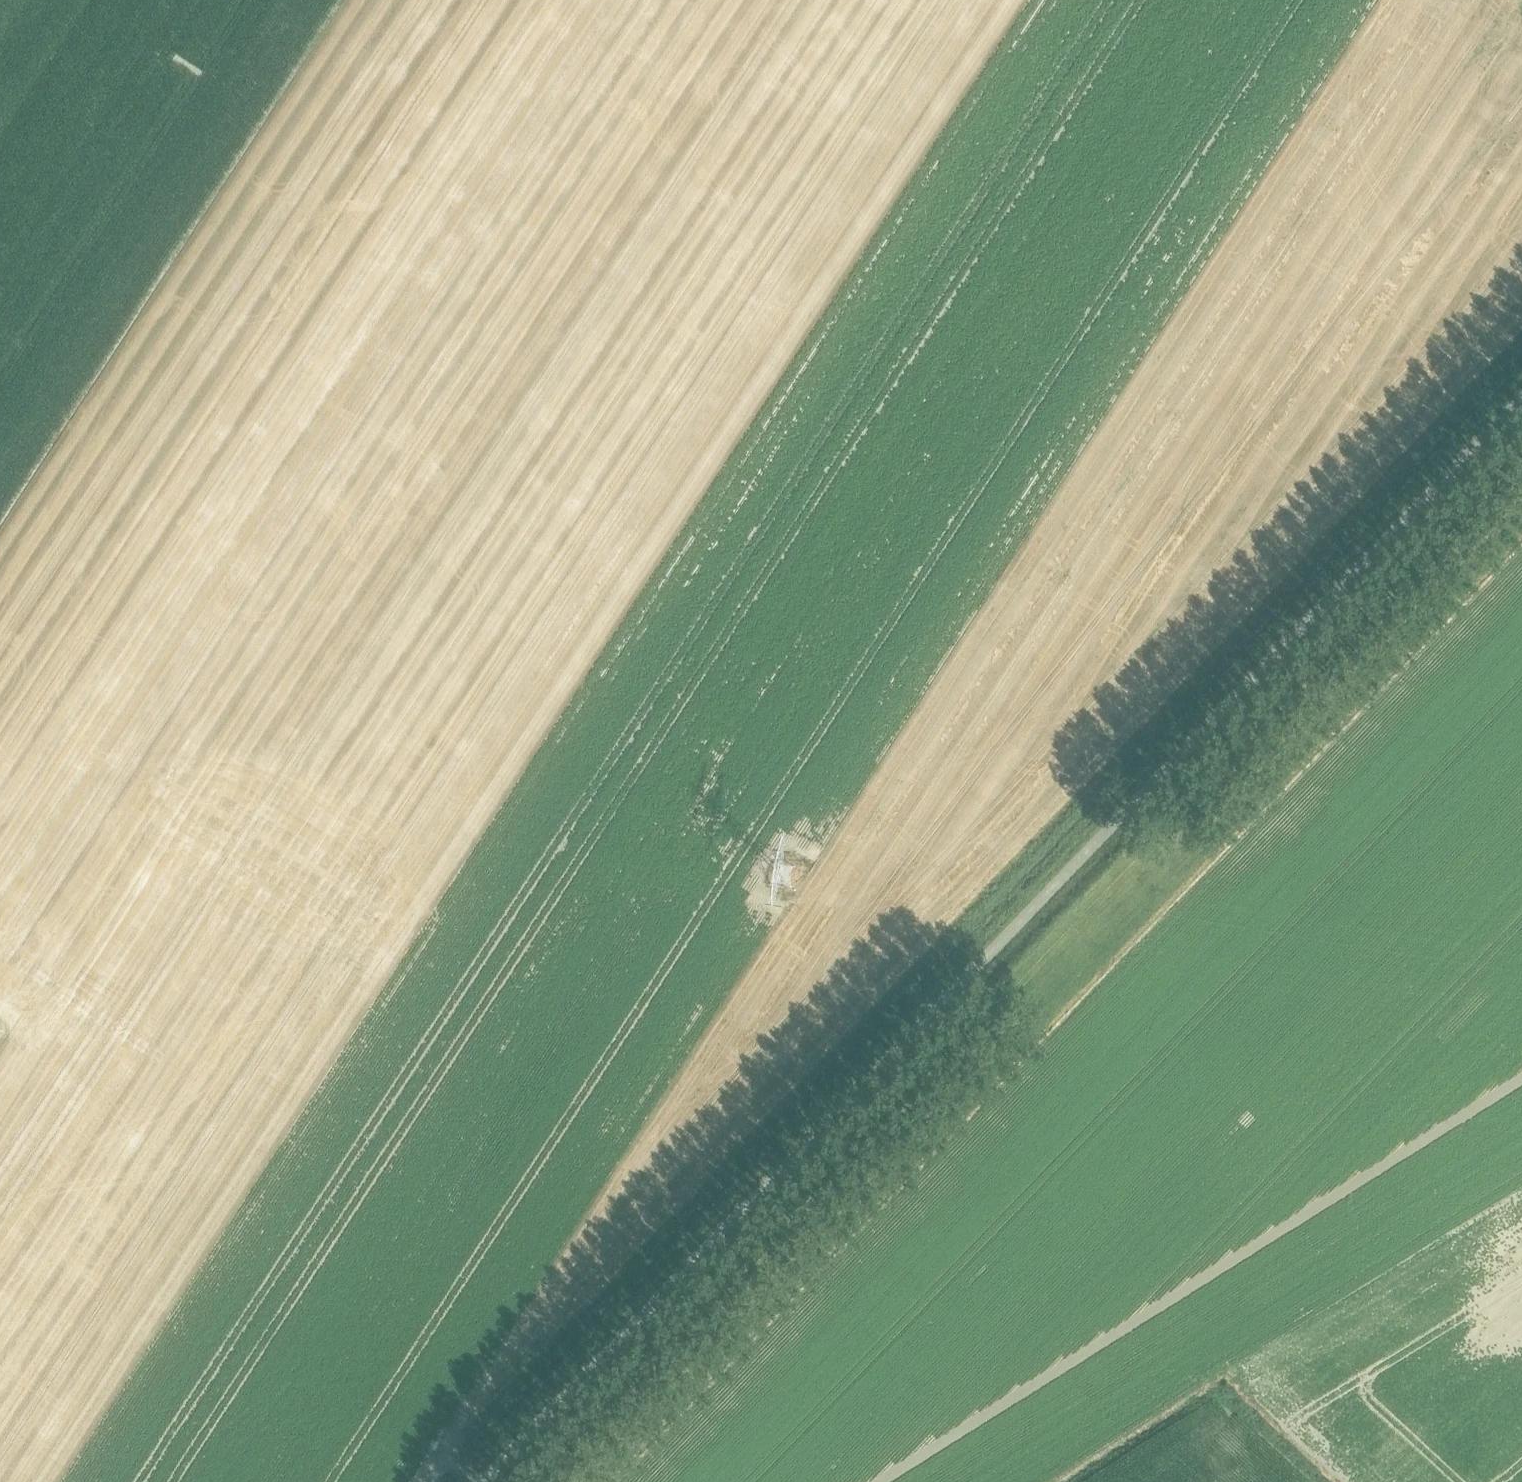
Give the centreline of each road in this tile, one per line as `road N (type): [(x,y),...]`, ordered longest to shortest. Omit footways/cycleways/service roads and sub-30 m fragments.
road 1 (unclassified): [(490,1481),(1521,400)]

